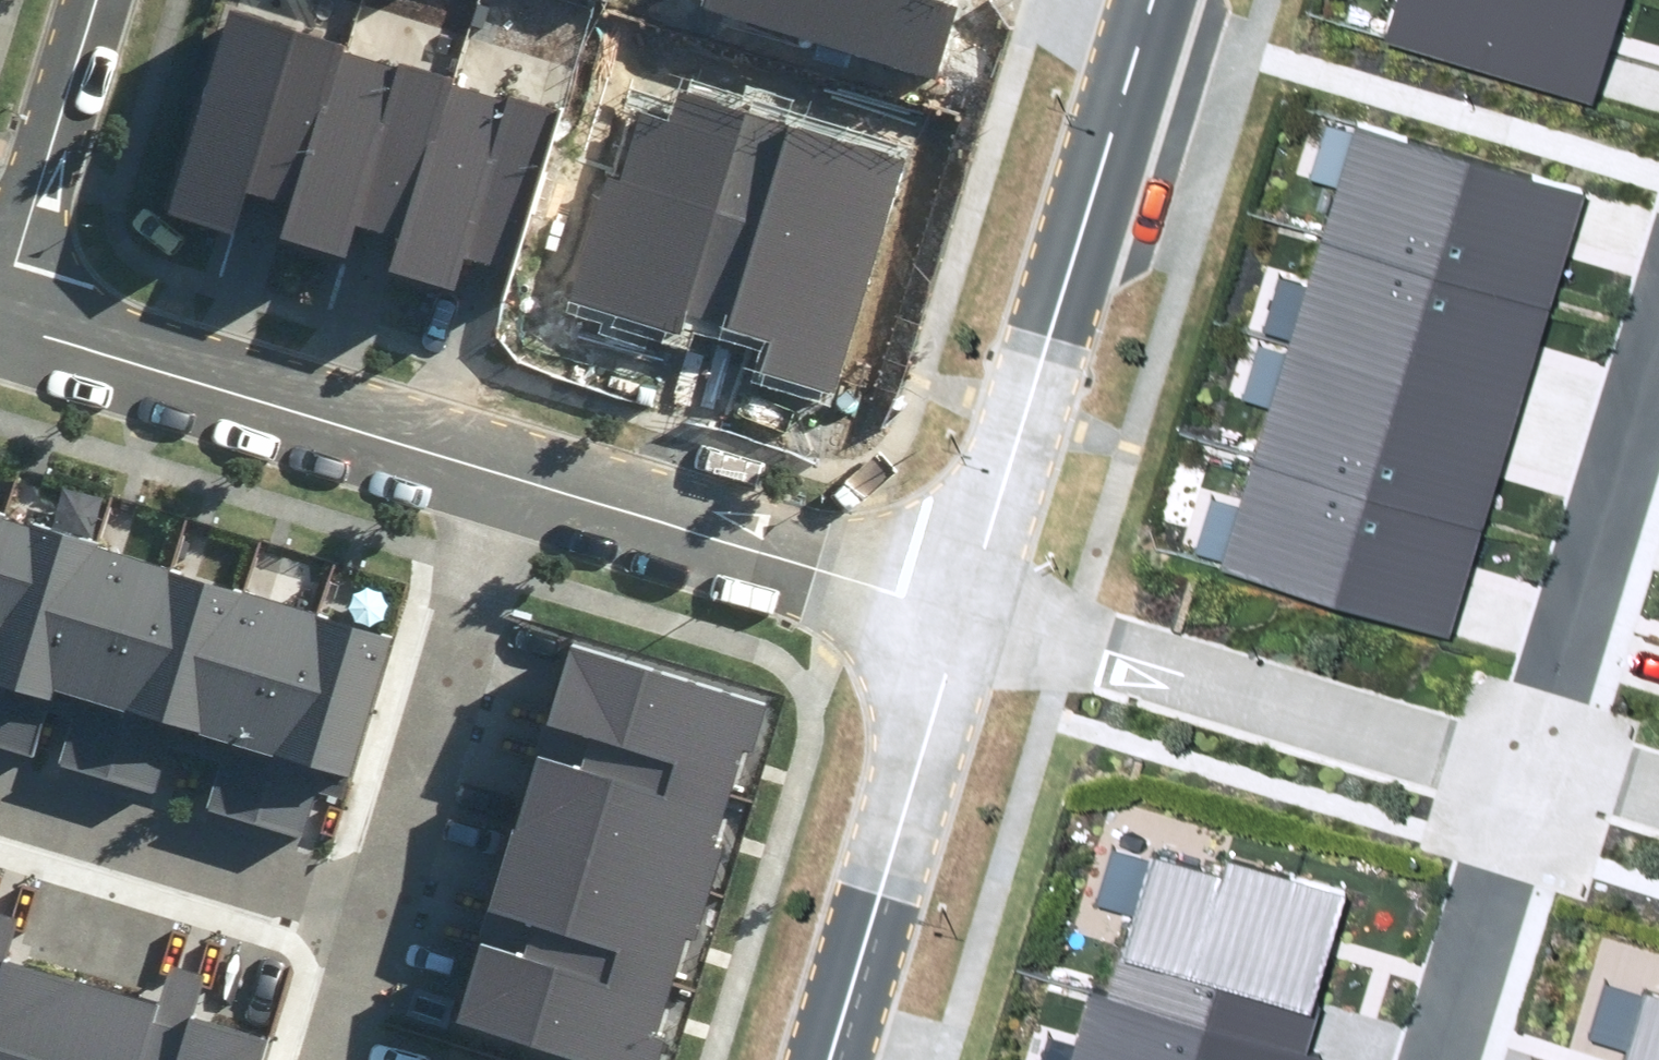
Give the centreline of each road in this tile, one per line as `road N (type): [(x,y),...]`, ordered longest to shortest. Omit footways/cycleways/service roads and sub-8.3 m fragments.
road 1 (residential): [(1158,0),(963,599)]
road 2 (residential): [(963,599),(1532,795)]
road 3 (residential): [(23,312),(503,459)]
road 4 (residential): [(963,599),(823,1059)]
road 5 (residential): [(503,459),(963,599)]
road 6 (residential): [(372,919),(503,459)]
road 7 (residential): [(1532,795),(1658,376)]
road 8 (residential): [(0,804),(372,919)]
road 9 (residential): [(23,312),(113,0)]
road 10 (residential): [(1449,1059),(1532,795)]
road 11 (residential): [(327,1059),(372,919)]
road 12 (residential): [(1532,795),(1658,834)]

